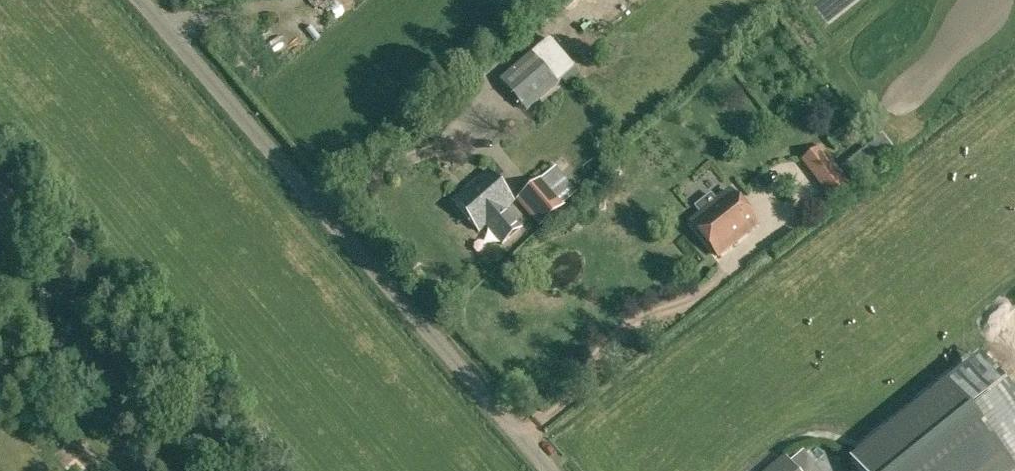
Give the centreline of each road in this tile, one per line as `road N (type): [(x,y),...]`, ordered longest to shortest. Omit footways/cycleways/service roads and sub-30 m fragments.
road 1 (unclassified): [(549,470),(136,0)]

